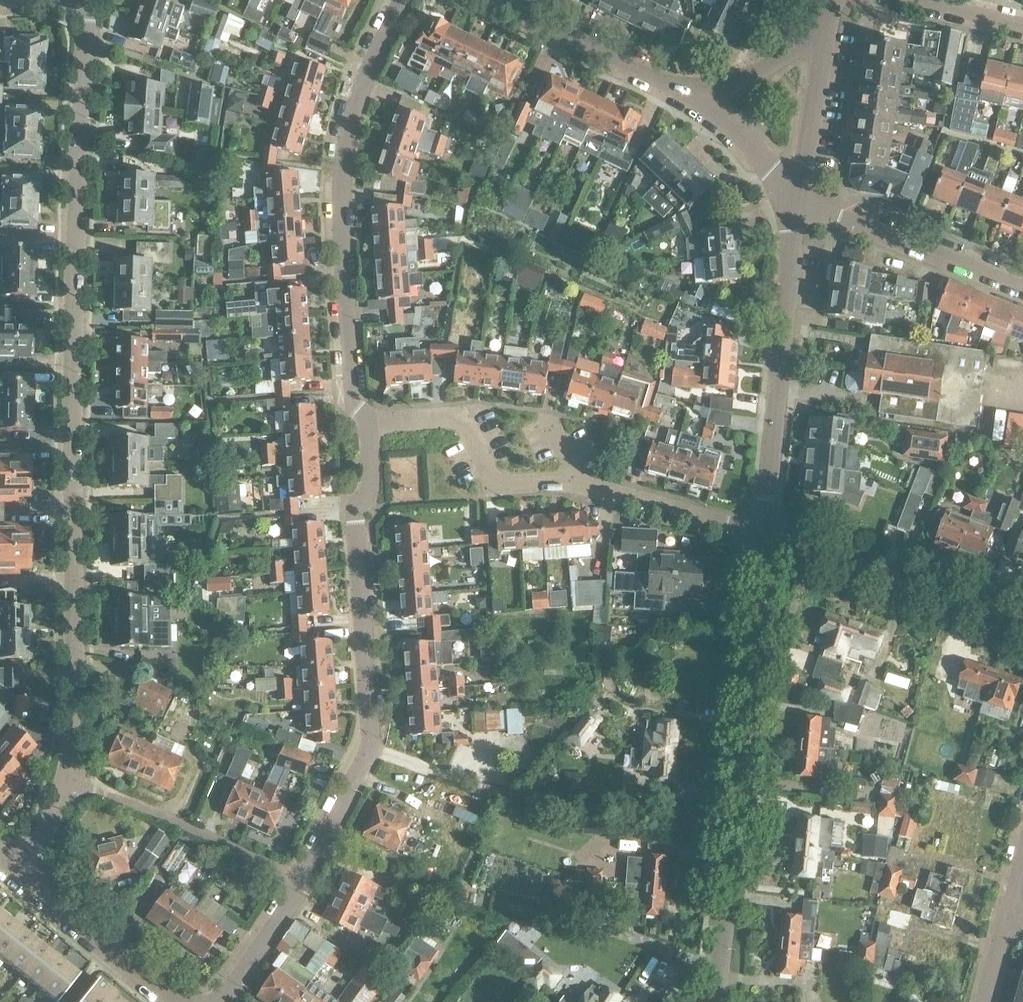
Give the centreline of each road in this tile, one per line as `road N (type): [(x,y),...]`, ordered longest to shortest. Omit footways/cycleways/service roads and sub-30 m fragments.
road 1 (residential): [(64,775),(74,718),(74,245),(88,0)]
road 2 (residential): [(304,879),(369,754),(355,518),(370,482),(366,423)]
road 3 (residential): [(718,982),(765,534)]
road 4 (residential): [(765,534),(580,483),(502,482),(487,474),(452,416),(366,423)]
road 5 (residential): [(366,423),(353,398),(342,197),(349,130),(398,0)]
road 6 (residential): [(765,534),(795,200)]
road 7 (residential): [(1022,626),(765,534)]
road 8 (residential): [(304,879),(64,775)]
road 9 (residential): [(1022,289),(795,200)]
road 10 (residential): [(182,1001),(1,857)]
road 11 (residential): [(694,93),(497,0)]
road 12 (residential): [(795,200),(826,18)]
road 13 (residential): [(826,18),(785,55),(694,93)]
road 14 (residential): [(220,1001),(304,879)]
road 15 (residential): [(694,93),(754,146),(795,200)]

